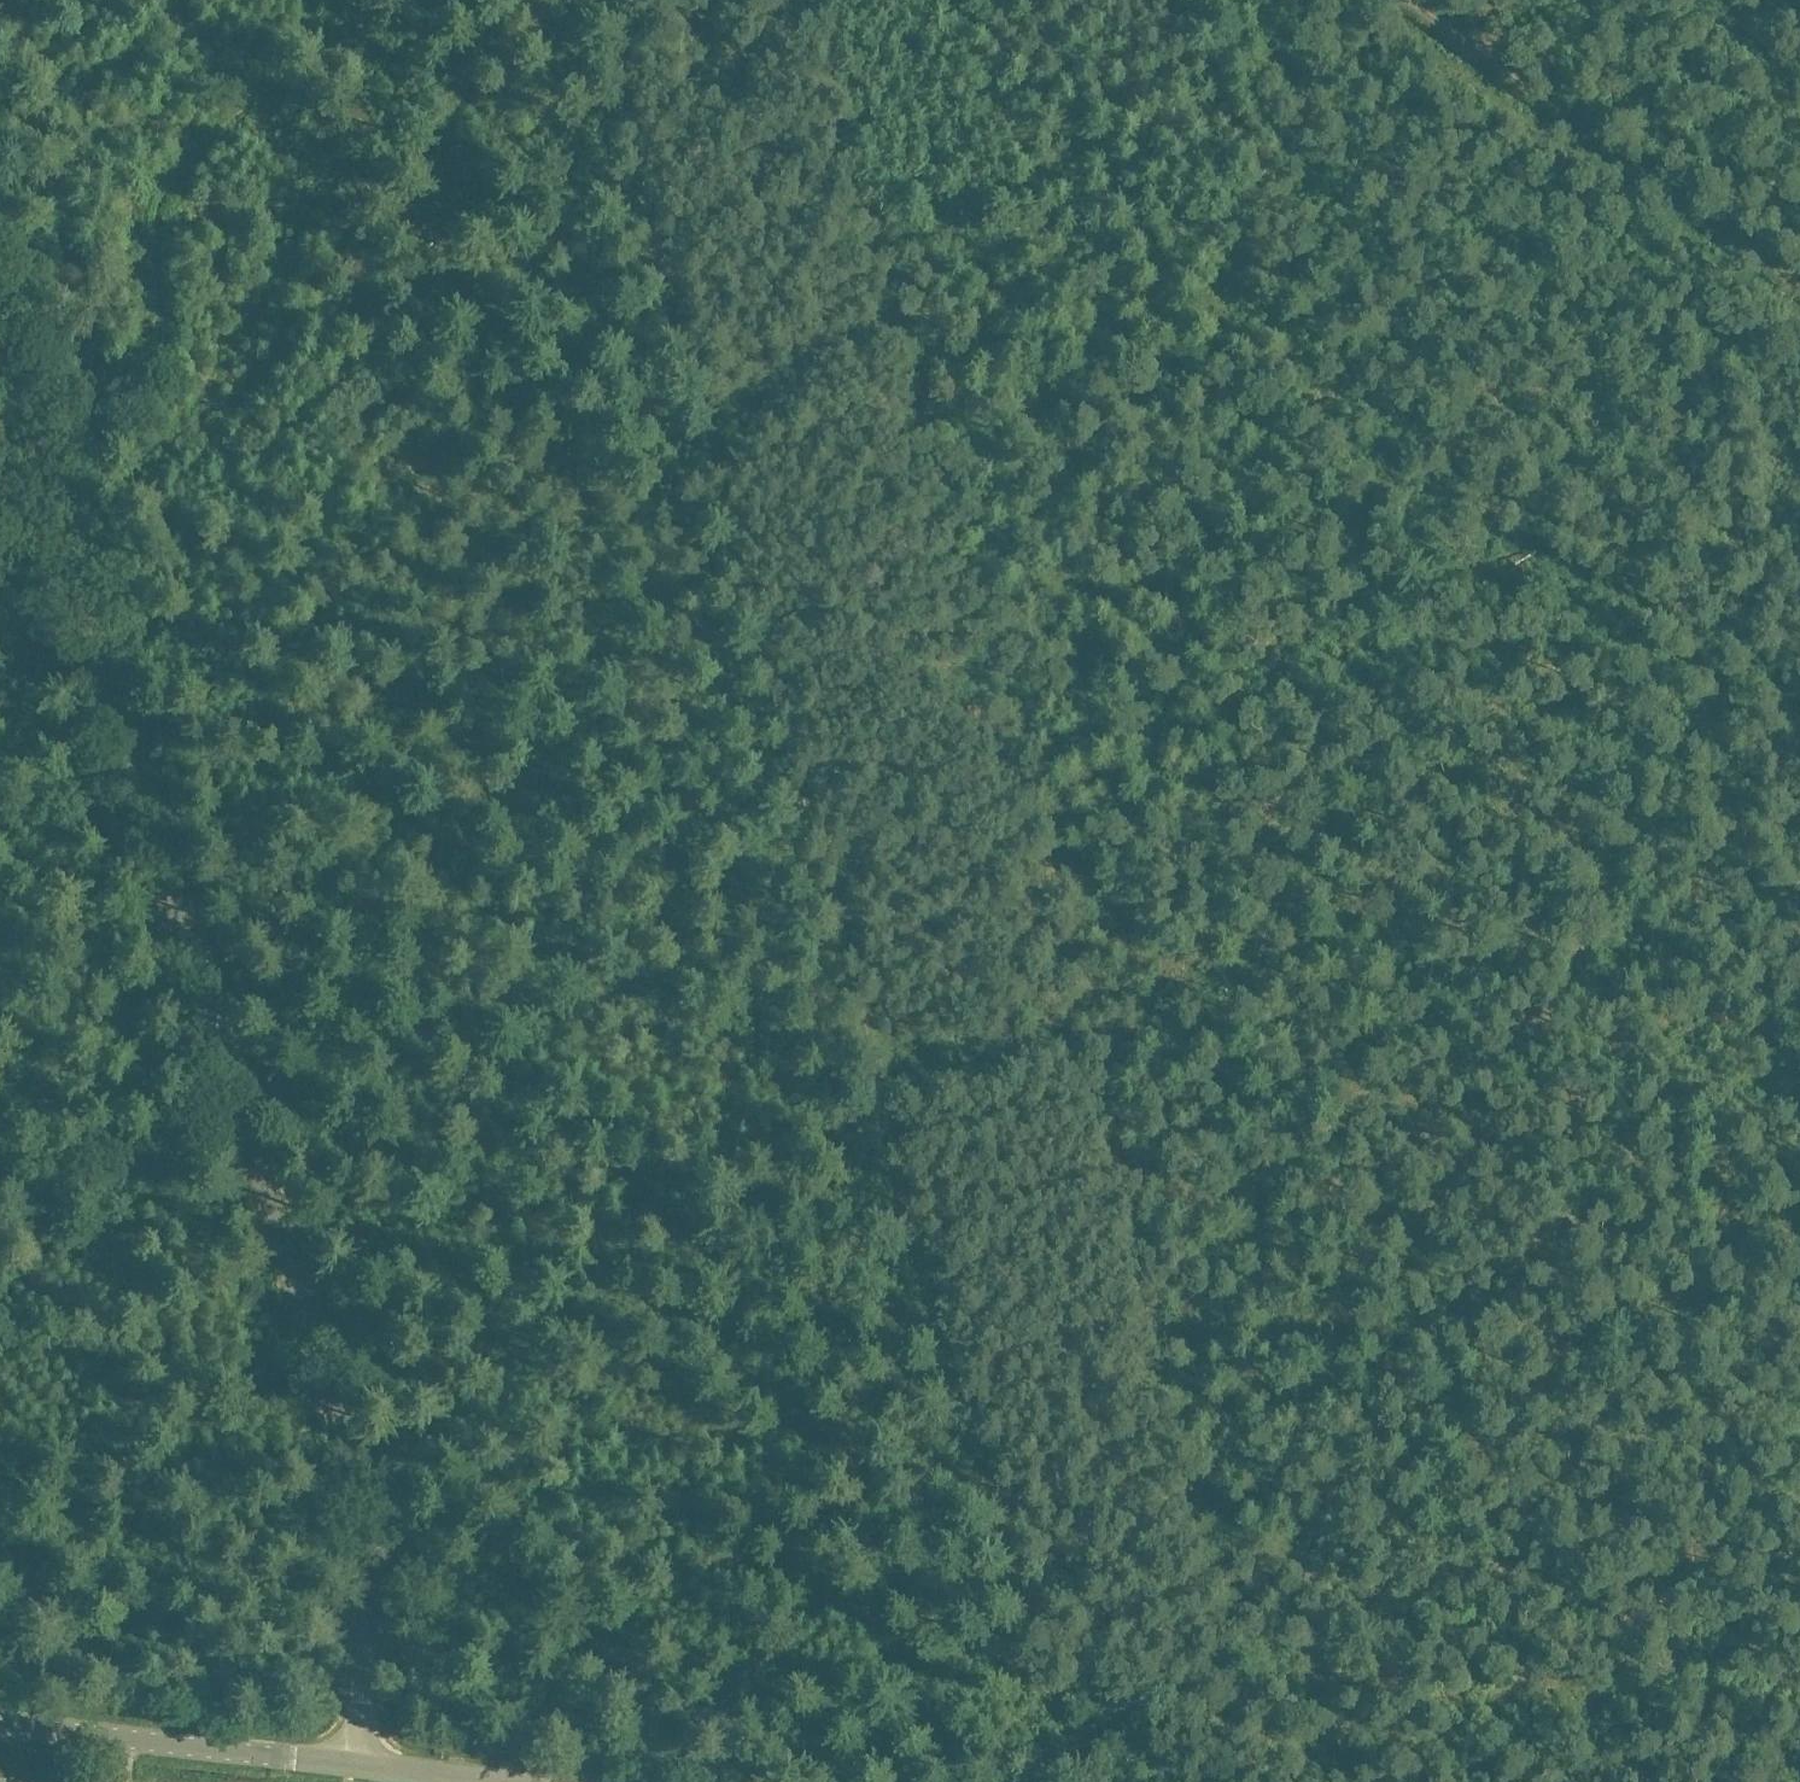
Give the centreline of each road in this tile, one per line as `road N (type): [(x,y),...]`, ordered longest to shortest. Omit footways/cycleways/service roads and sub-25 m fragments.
road 1 (track): [(590,0),(622,97),(653,260),(846,937),(908,1210),(1071,1781)]
road 2 (unclassified): [(358,1765),(367,1551),(333,1407),(0,358)]
road 3 (track): [(1799,276),(1422,0)]
road 4 (tertiary): [(358,1765),(0,1723)]
road 5 (tertiary): [(480,1781),(358,1765)]

